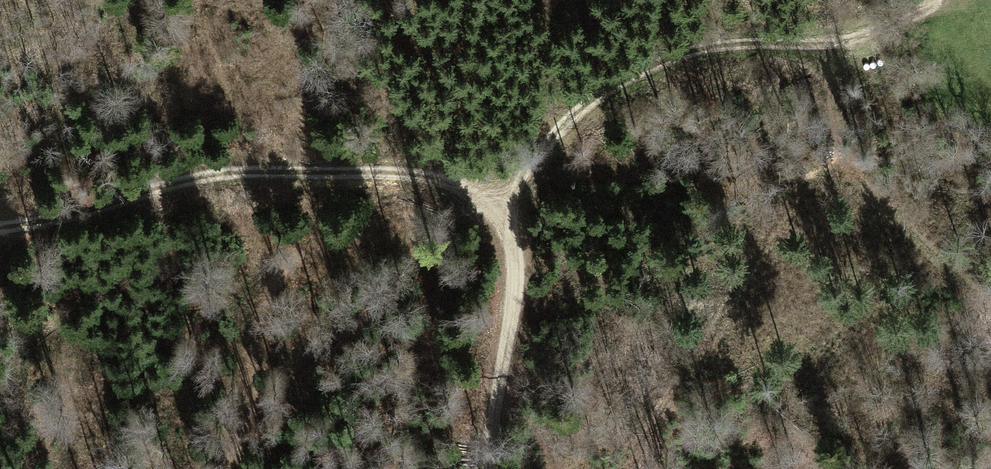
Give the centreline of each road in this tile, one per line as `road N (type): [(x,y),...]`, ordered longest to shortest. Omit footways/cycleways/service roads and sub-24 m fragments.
road 1 (track): [(0,228),(249,170),(439,178),(505,211),(515,294),(482,468)]
road 2 (track): [(505,211),(559,130),(629,79),(714,46),(867,36),(934,0)]

